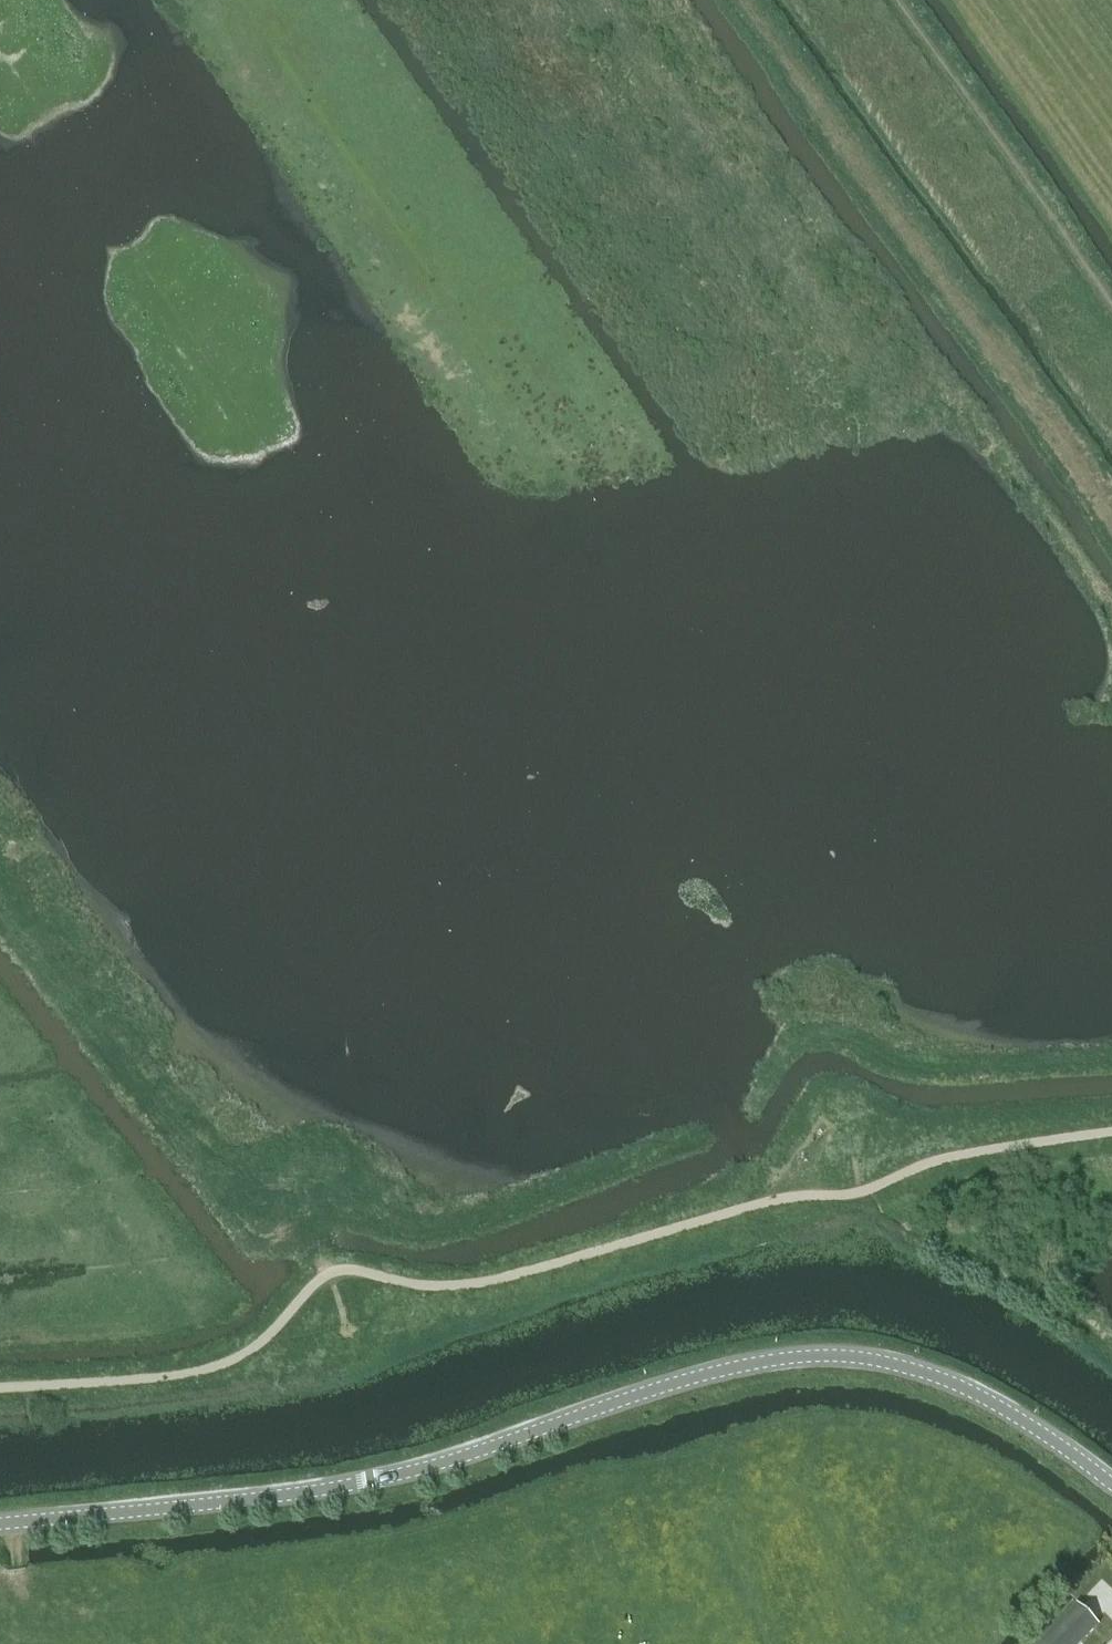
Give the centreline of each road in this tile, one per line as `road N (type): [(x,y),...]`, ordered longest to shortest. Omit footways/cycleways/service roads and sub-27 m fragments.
road 1 (tertiary): [(1111,1494),(950,1383),(883,1353),(814,1346),(370,1483),(0,1525)]
road 2 (track): [(749,0),(1111,512)]
road 3 (track): [(1111,302),(899,0)]

